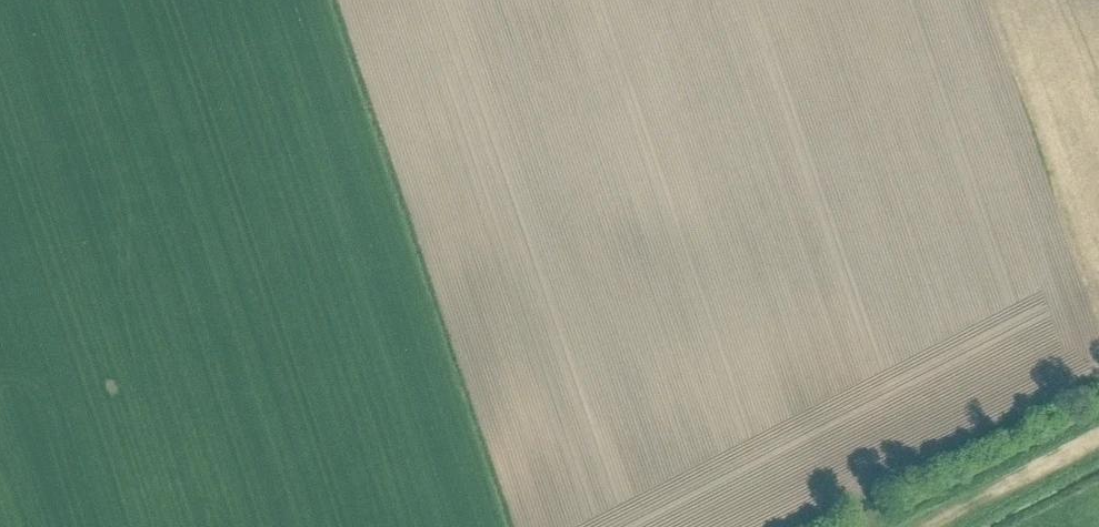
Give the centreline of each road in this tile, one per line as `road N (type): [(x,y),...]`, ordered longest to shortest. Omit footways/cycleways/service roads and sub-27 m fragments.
road 1 (track): [(927,526),(1098,437)]

